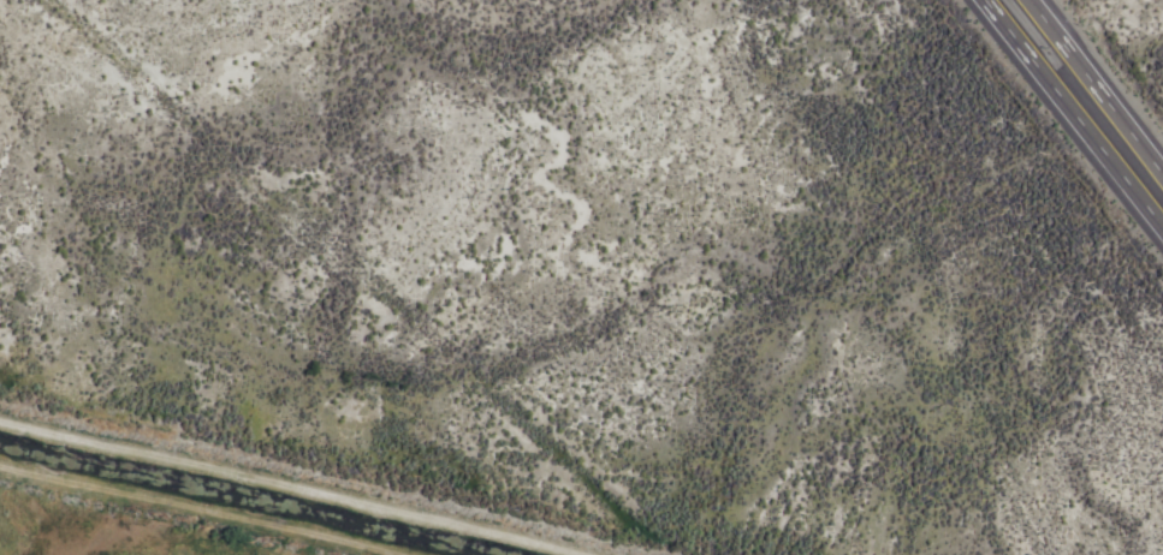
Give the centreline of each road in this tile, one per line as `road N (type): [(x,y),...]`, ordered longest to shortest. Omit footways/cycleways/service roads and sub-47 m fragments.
road 1 (track): [(593,554),(0,420)]
road 2 (trunk): [(983,0),(1050,88),(1112,144)]
road 3 (trunk): [(1112,144),(1072,60),(1026,0)]

